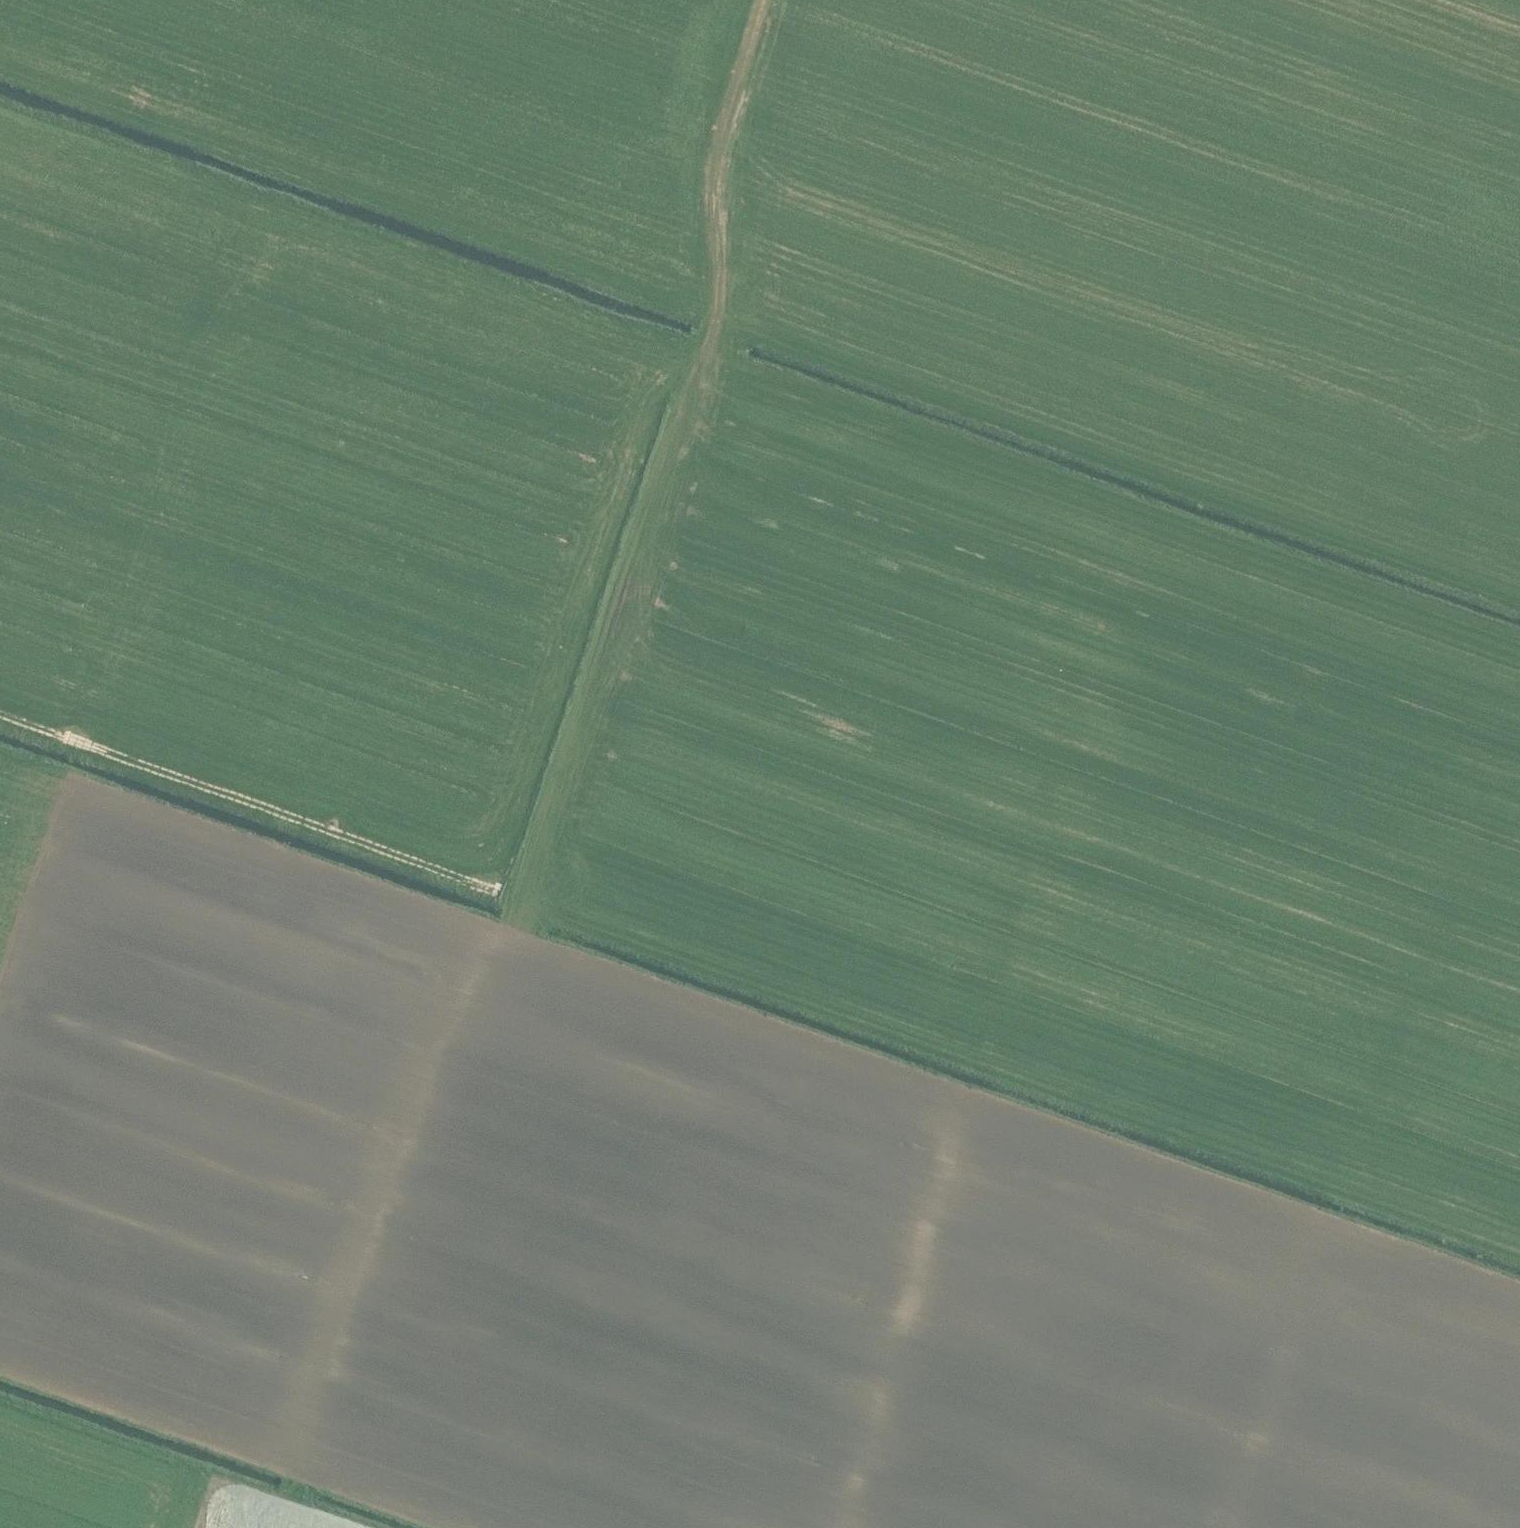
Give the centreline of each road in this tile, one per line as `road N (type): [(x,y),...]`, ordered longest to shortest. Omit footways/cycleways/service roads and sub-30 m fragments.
road 1 (track): [(783,0),(735,177),(750,288),(709,369),(517,898)]
road 2 (track): [(0,711),(517,898),(508,930)]

